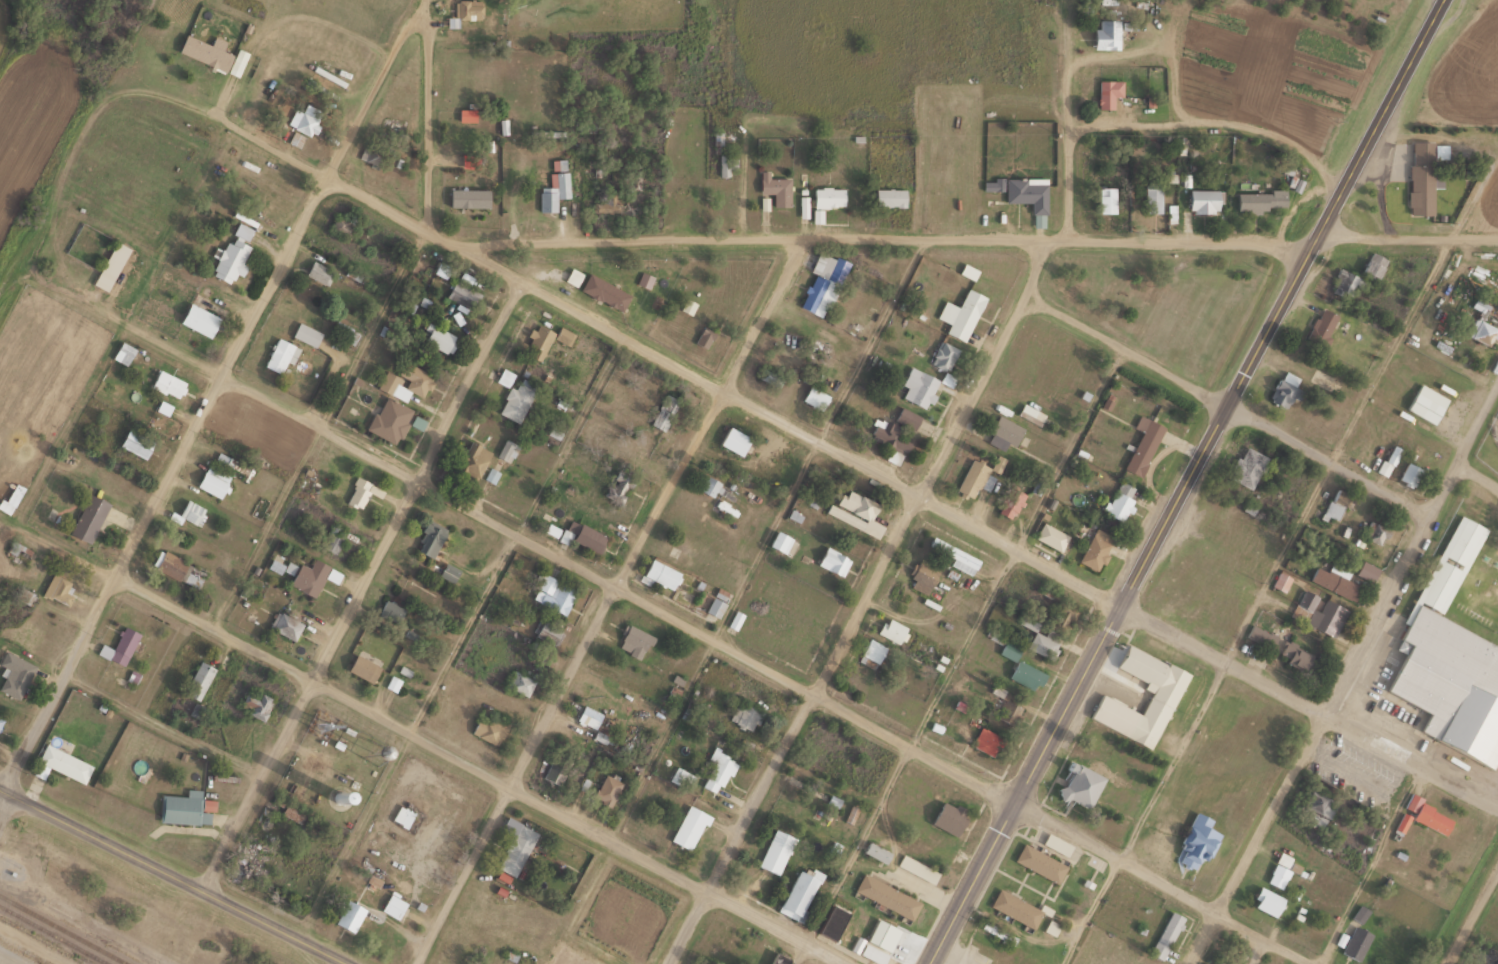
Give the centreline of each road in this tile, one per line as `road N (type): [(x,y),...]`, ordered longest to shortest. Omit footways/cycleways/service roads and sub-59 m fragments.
road 1 (residential): [(125,90),(153,90),(213,113),(1324,718),(1497,803)]
road 2 (residential): [(1310,963),(221,376)]
road 3 (primary): [(926,963),(1444,0)]
road 4 (residential): [(1497,240),(802,239),(531,244),(477,256)]
road 5 (residential): [(6,796),(221,376),(405,34),(423,15)]
road 6 (residential): [(669,963),(1032,294),(1045,238)]
road 7 (residential): [(422,963),(802,239)]
road 8 (residential): [(832,963),(119,580)]
road 9 (residential): [(203,890),(525,282)]
road 10 (residential): [(1195,963),(1497,386)]
road 11 (residential): [(1428,519),(1032,294)]
road 12 (tertiary): [(347,963),(0,793)]
road 13 (track): [(0,321),(30,278),(54,198),(95,112),(125,90)]
road 14 (residential): [(1067,238),(1071,0)]
road 15 (residential): [(429,230),(432,40),(423,15)]
road 16 (track): [(221,376),(30,278)]
road 17 (track): [(119,580),(0,522)]

